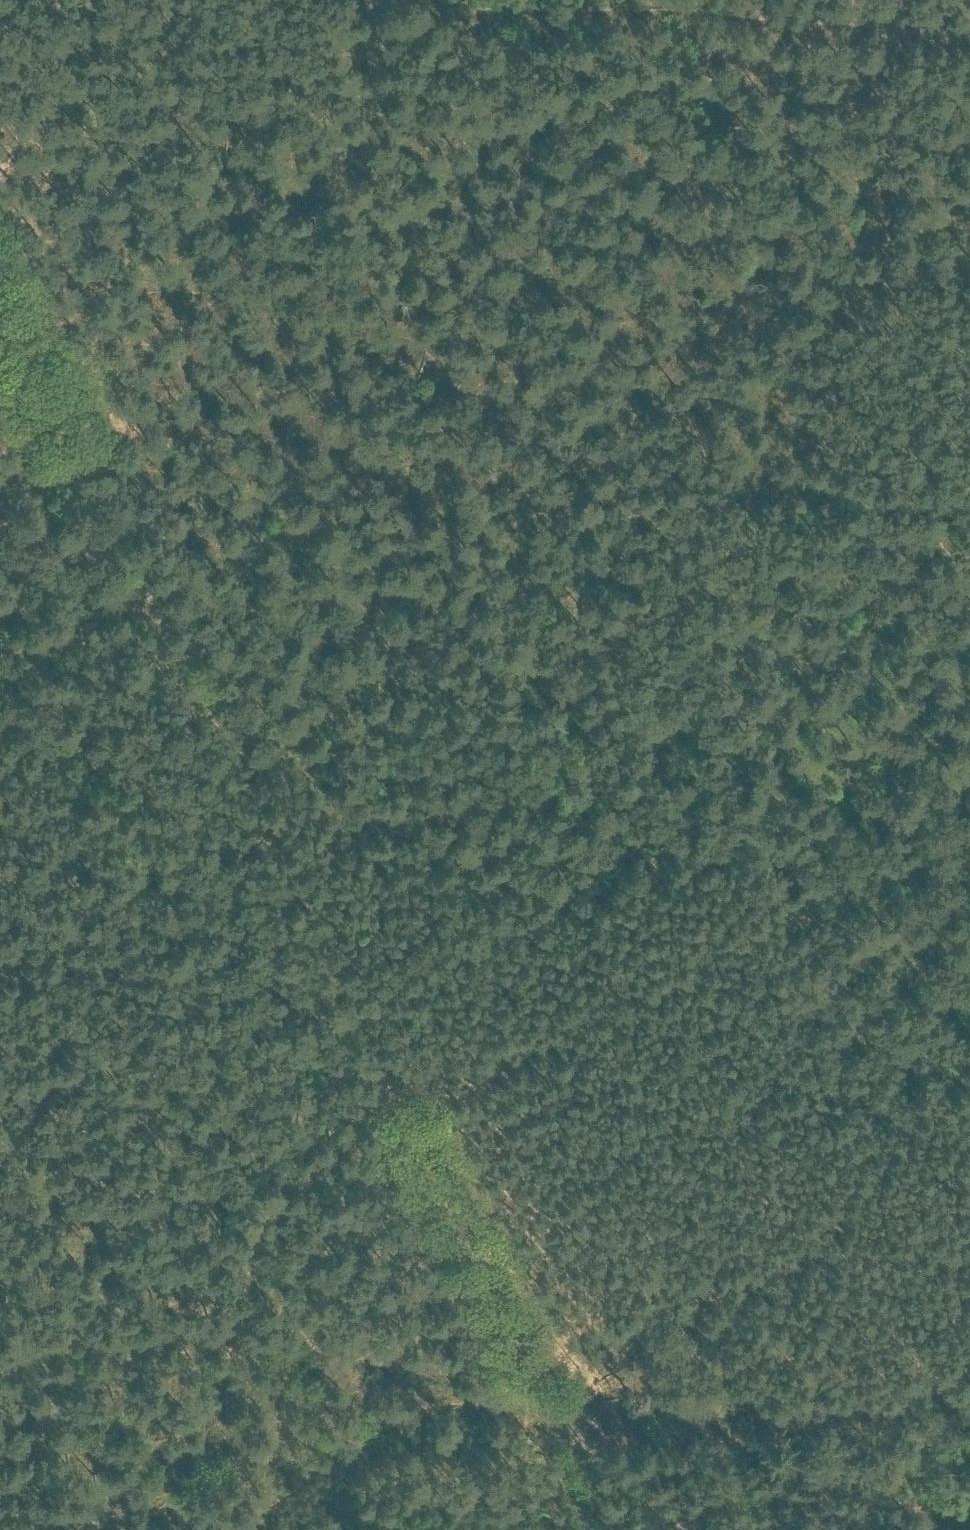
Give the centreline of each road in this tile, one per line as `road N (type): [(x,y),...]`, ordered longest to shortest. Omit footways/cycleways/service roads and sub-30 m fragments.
road 1 (track): [(615,1529),(0,297)]

